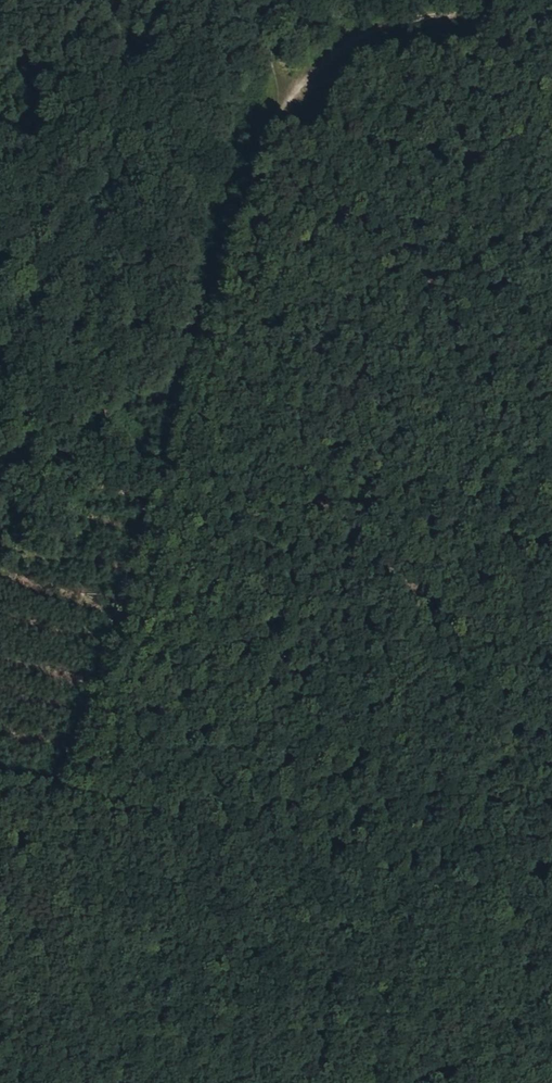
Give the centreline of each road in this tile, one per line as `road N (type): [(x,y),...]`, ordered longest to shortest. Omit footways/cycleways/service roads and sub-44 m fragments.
road 1 (track): [(54,794),(292,93)]
road 2 (track): [(551,921),(54,794)]
road 3 (track): [(292,93),(355,27),(551,26)]

